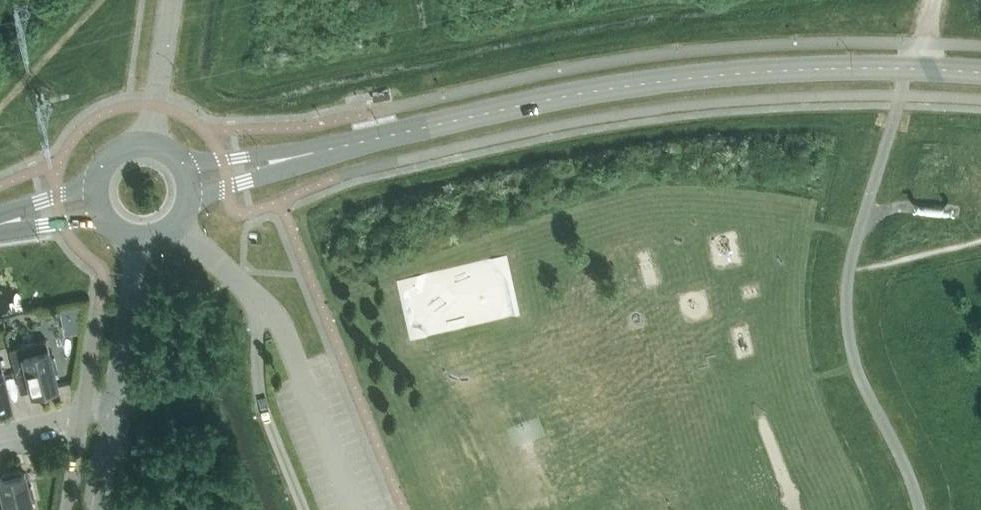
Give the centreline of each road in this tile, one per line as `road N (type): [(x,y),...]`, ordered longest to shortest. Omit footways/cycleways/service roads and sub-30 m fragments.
road 1 (tertiary): [(322,151),(676,78),(868,67),(980,72)]
road 2 (unclassified): [(176,224),(257,299),(264,412),(304,509)]
road 3 (unclassified): [(113,407),(137,239)]
road 4 (unclassified): [(149,145),(171,0)]
road 5 (tertiary): [(188,202),(322,151)]
road 6 (tertiary): [(322,151),(182,167)]

